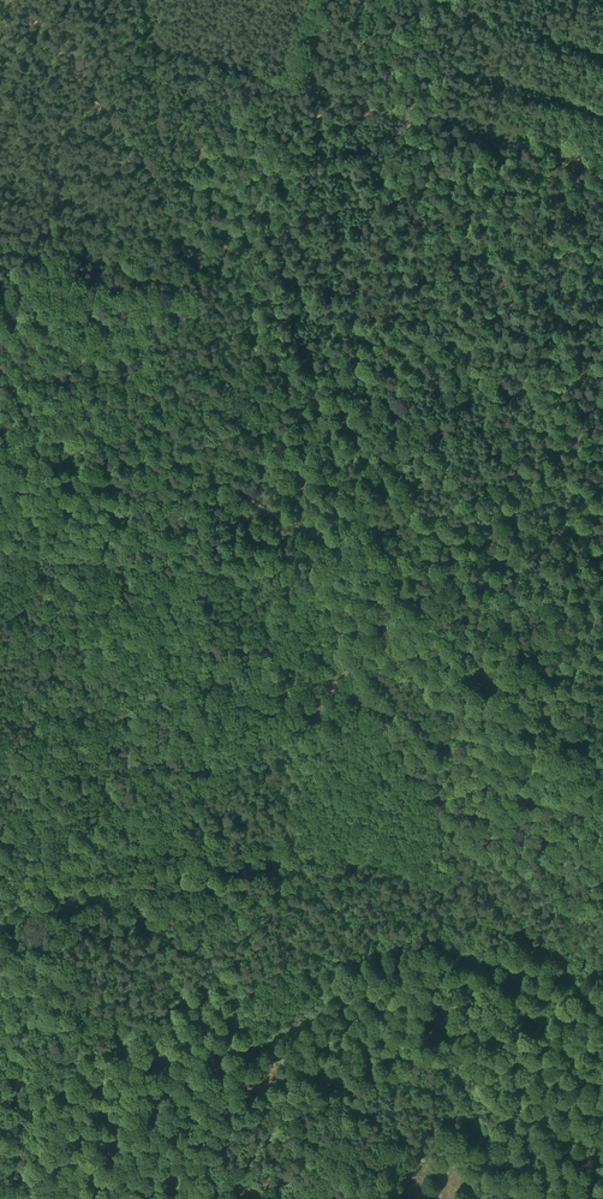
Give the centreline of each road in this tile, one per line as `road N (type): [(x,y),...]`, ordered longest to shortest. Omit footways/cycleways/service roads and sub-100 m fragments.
road 1 (track): [(0,459),(50,449),(167,462),(246,496),(415,603),(602,775)]
road 2 (track): [(602,1154),(517,1102),(473,1062),(363,1014),(248,1048),(135,1068),(40,1116),(31,1162),(47,1198)]
road 3 (track): [(330,0),(306,91),(314,122)]

